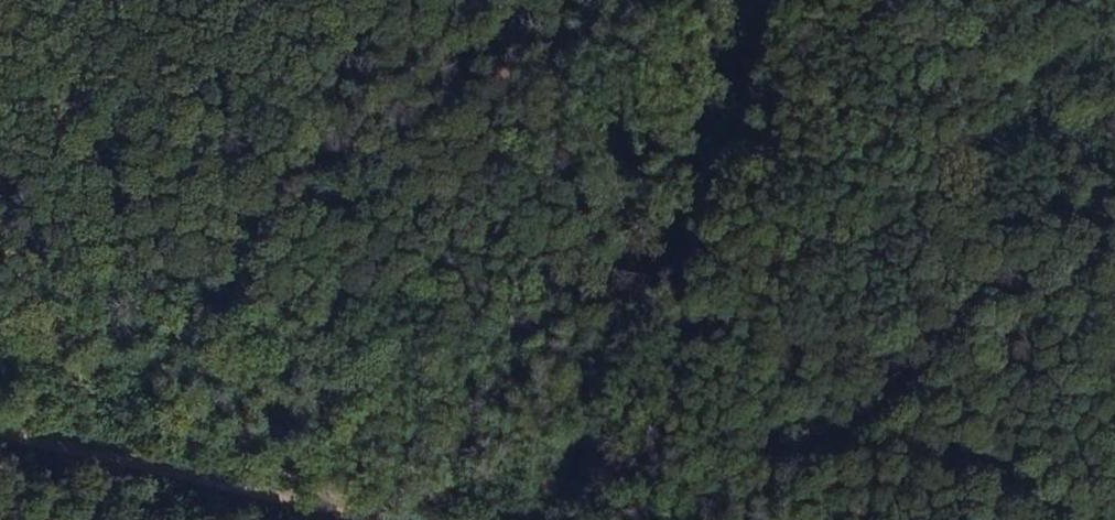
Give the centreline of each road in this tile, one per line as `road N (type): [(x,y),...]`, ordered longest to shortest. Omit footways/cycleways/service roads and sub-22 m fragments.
road 1 (track): [(0,466),(272,519)]

